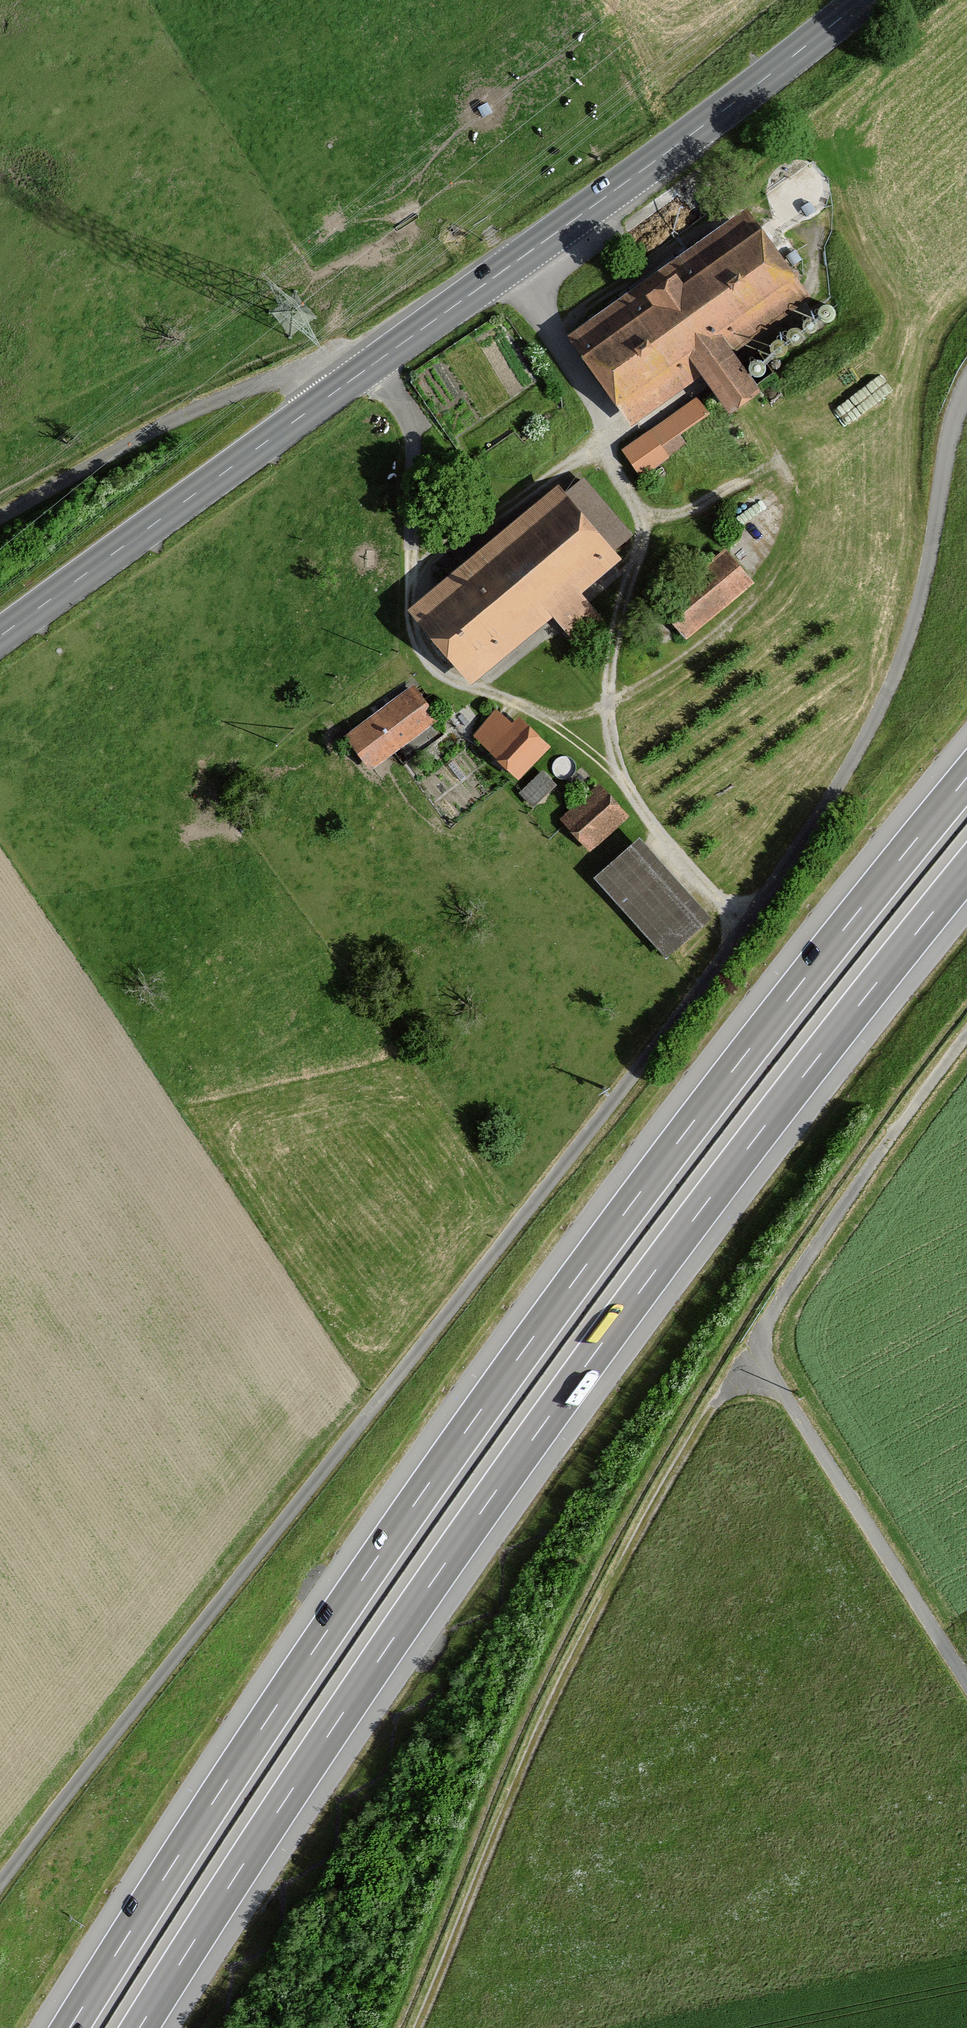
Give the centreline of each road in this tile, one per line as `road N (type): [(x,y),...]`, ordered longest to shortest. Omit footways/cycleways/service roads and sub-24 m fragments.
road 1 (track): [(0,1885),(619,1093),(791,859),(857,753),(910,634),(966,388)]
road 2 (motorway): [(966,778),(698,1115),(481,1410),(278,1704),(70,2027)]
road 3 (motorway): [(139,2027),(529,1444),(966,871)]
road 4 (primary): [(0,637),(675,147),(863,0)]
road 5 (track): [(743,1359),(575,1655),(417,2027)]
road 6 (track): [(504,270),(587,395),(640,517),(608,704),(624,781),(658,837),(744,929)]
road 7 (track): [(370,366),(411,420),(410,610),(423,654),(461,684),(545,719),(608,704)]
road 8 (track): [(743,1359),(788,1401),(966,1685)]
road 9 (track): [(966,1037),(743,1359)]
road 10 (track): [(0,516),(169,422),(274,379),(318,373),(336,391)]
road 11 (track): [(607,445),(456,535),(411,579)]

